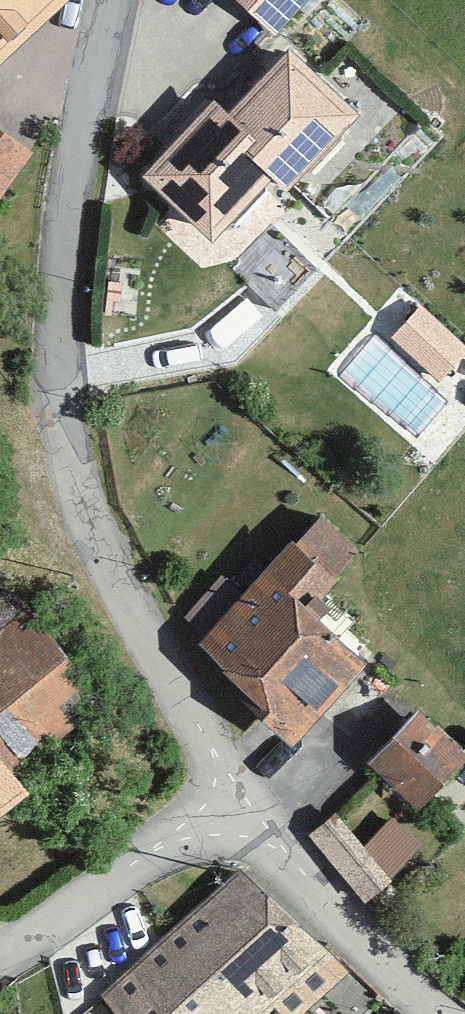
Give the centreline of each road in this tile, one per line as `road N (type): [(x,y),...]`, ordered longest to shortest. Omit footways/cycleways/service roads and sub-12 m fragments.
road 1 (residential): [(445,1013),(249,802),(197,818),(0,955)]

